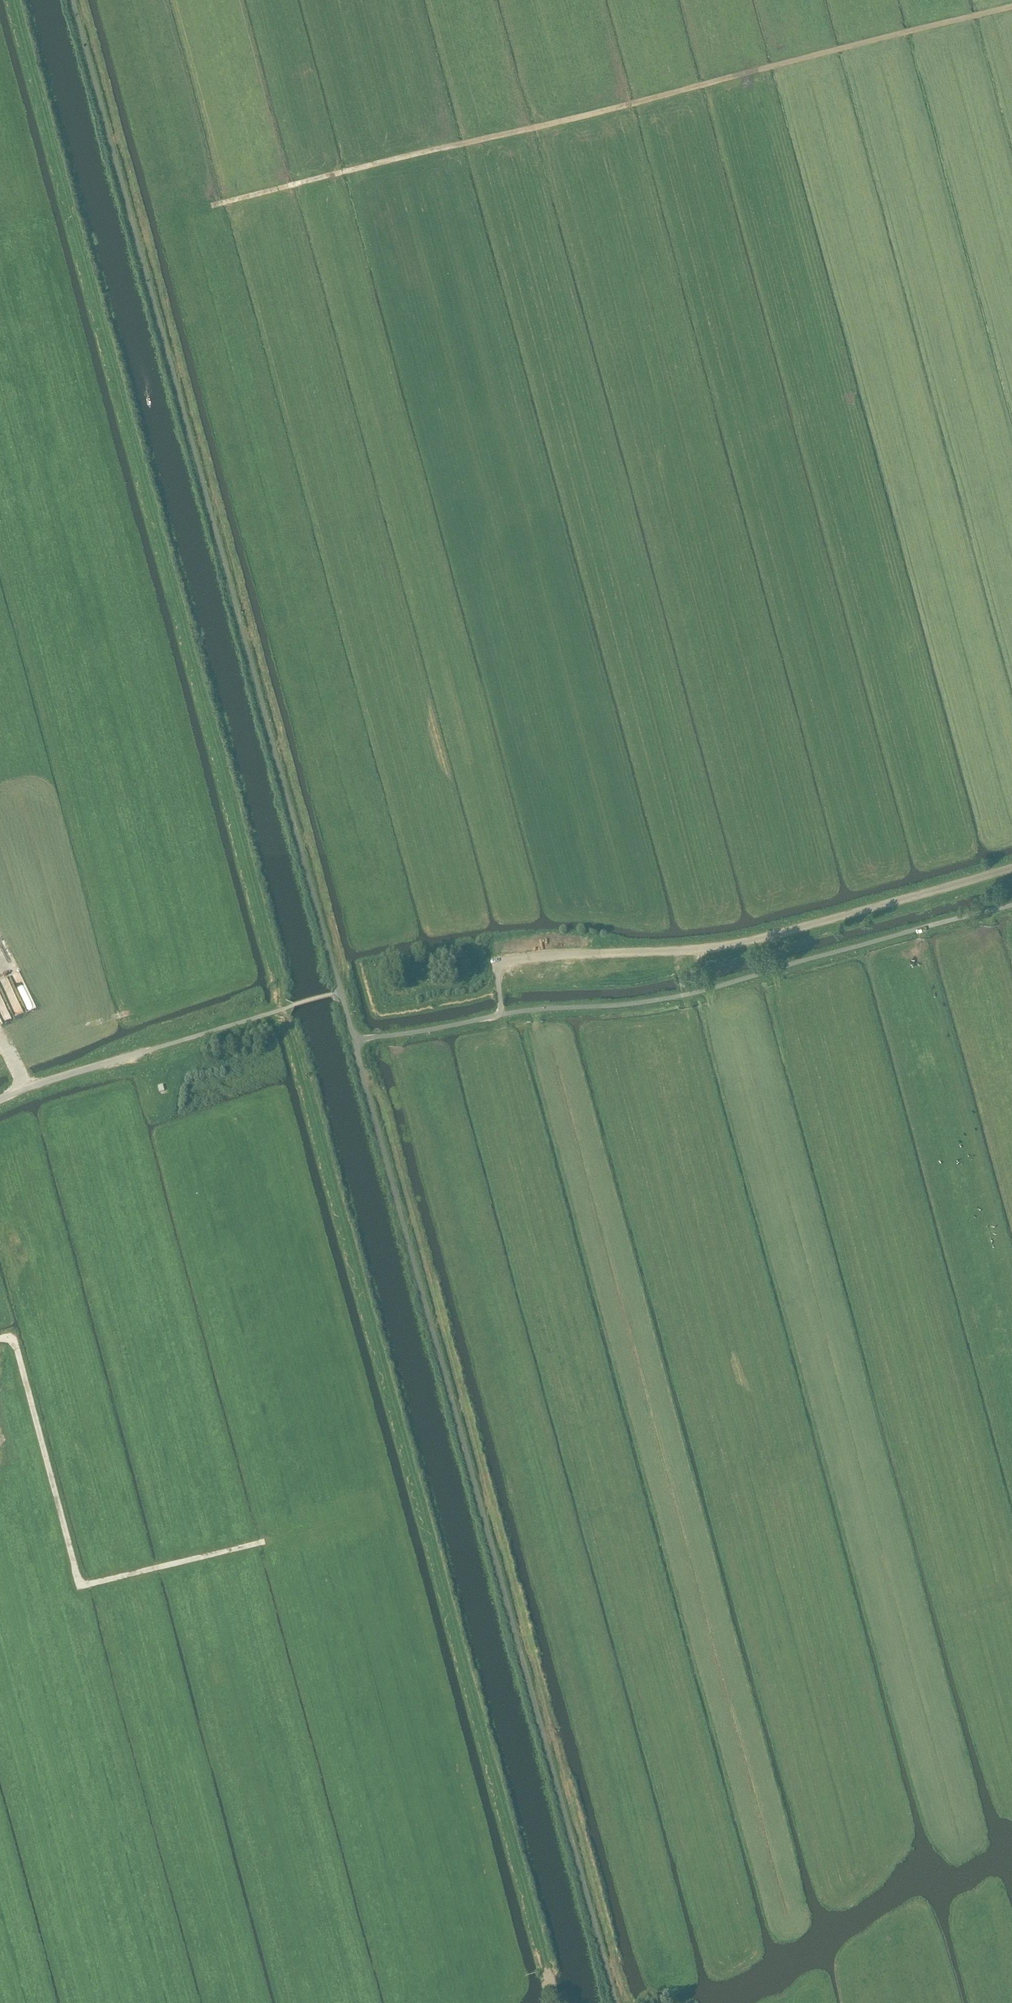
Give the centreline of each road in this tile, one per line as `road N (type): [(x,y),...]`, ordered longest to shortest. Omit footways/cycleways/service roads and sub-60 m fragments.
road 1 (track): [(9,0),(270,973),(287,1008)]
road 2 (track): [(287,1008),(541,1970)]
road 3 (track): [(214,205),(1011,8)]
road 4 (unclassified): [(501,1015),(497,962),(723,946),(1011,867)]
road 5 (unclassified): [(0,1100),(139,1054)]

